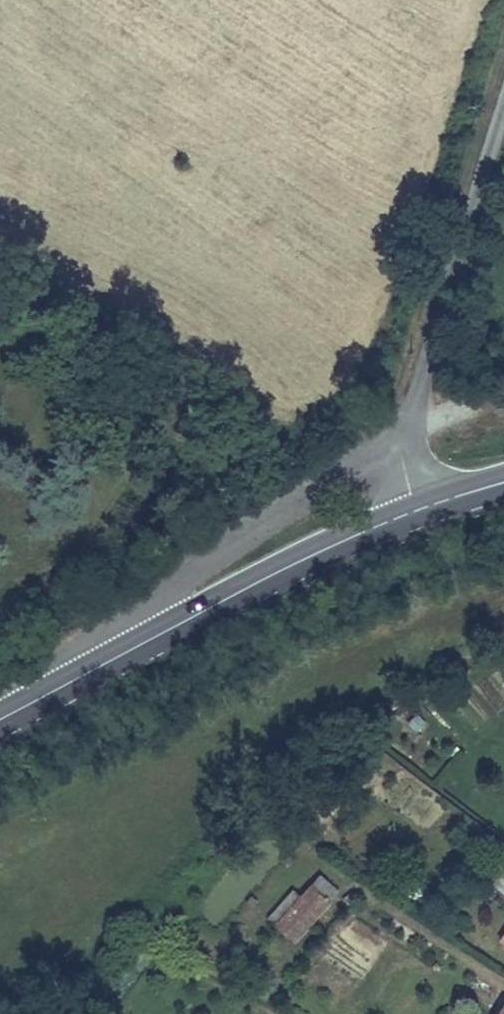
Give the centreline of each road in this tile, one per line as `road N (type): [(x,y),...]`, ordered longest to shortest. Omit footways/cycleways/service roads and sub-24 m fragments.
road 1 (primary): [(415,511),(286,567),(0,721)]
road 2 (residential): [(415,511),(400,447),(402,397),(503,82)]

